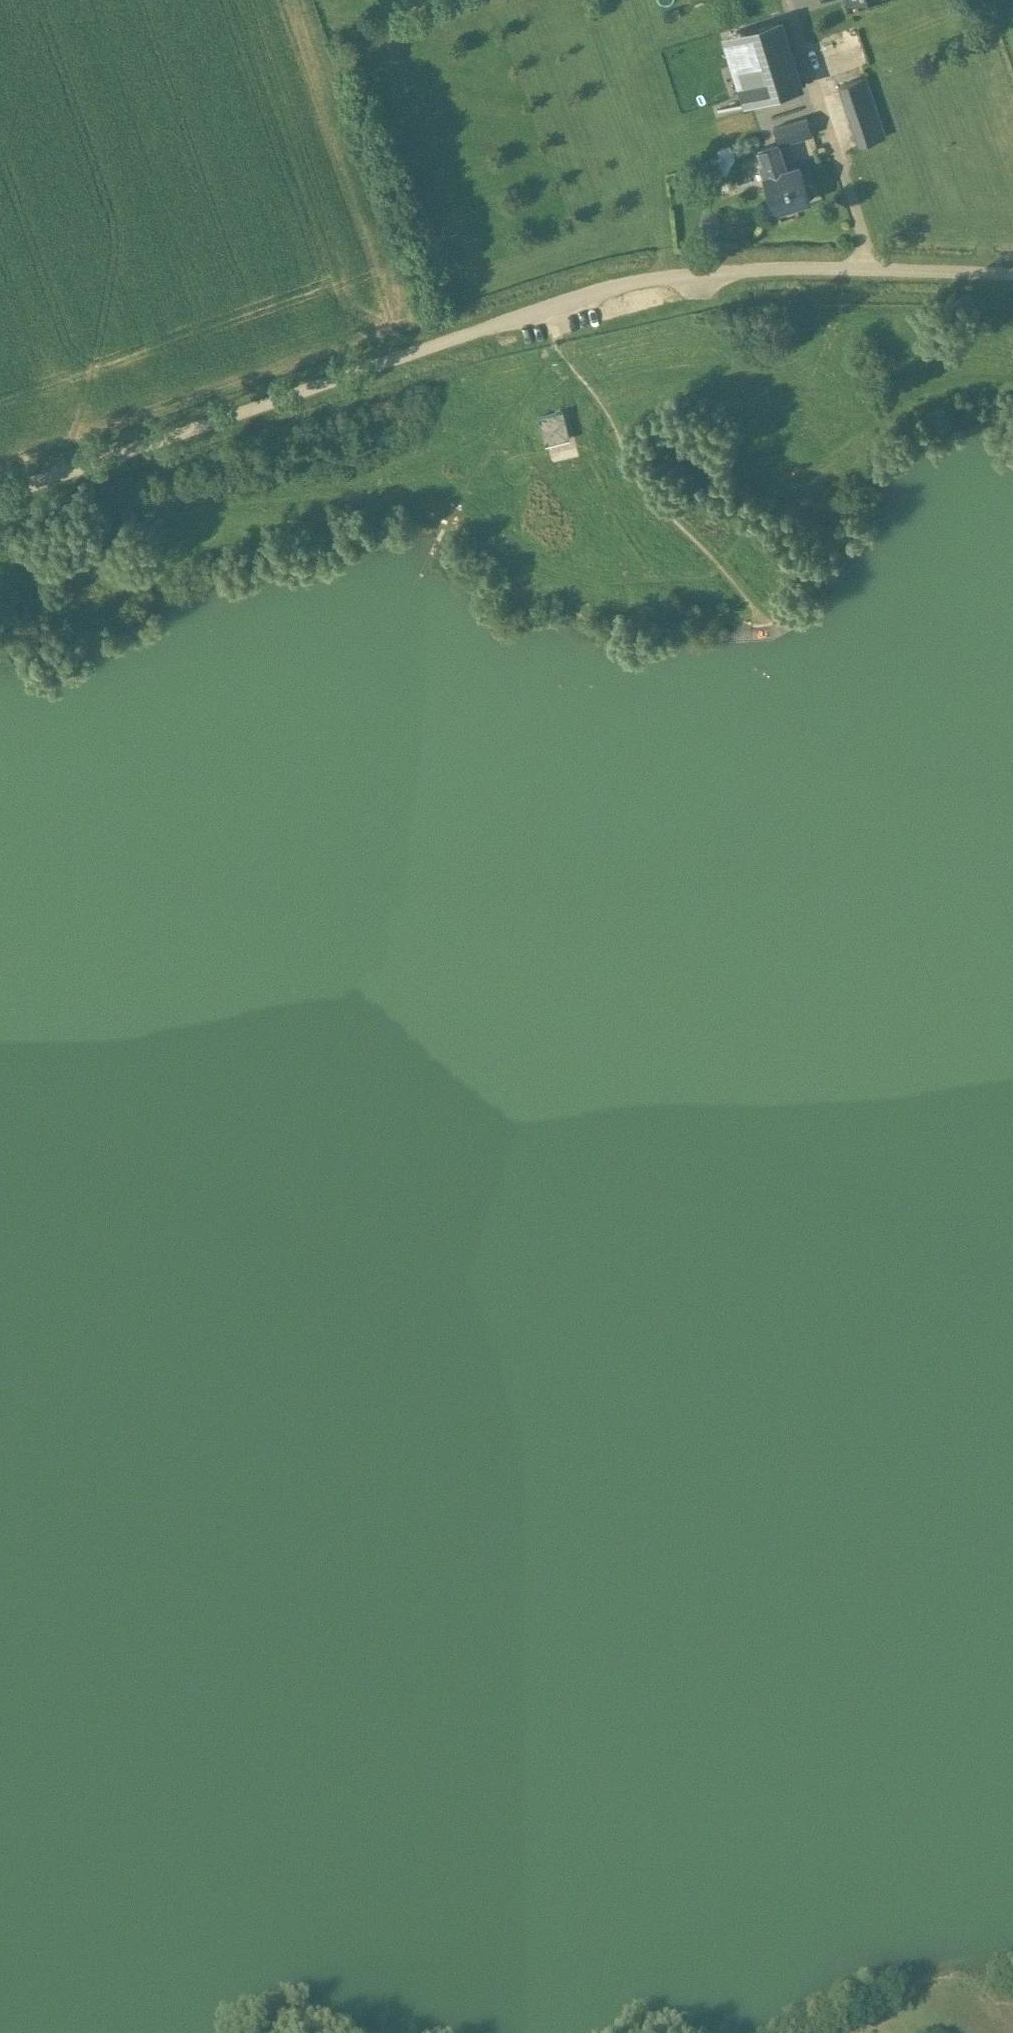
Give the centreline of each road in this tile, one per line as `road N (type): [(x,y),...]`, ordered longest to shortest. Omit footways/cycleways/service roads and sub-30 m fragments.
road 1 (unclassified): [(0,498),(583,298),(666,278),(761,268),(1012,275)]

